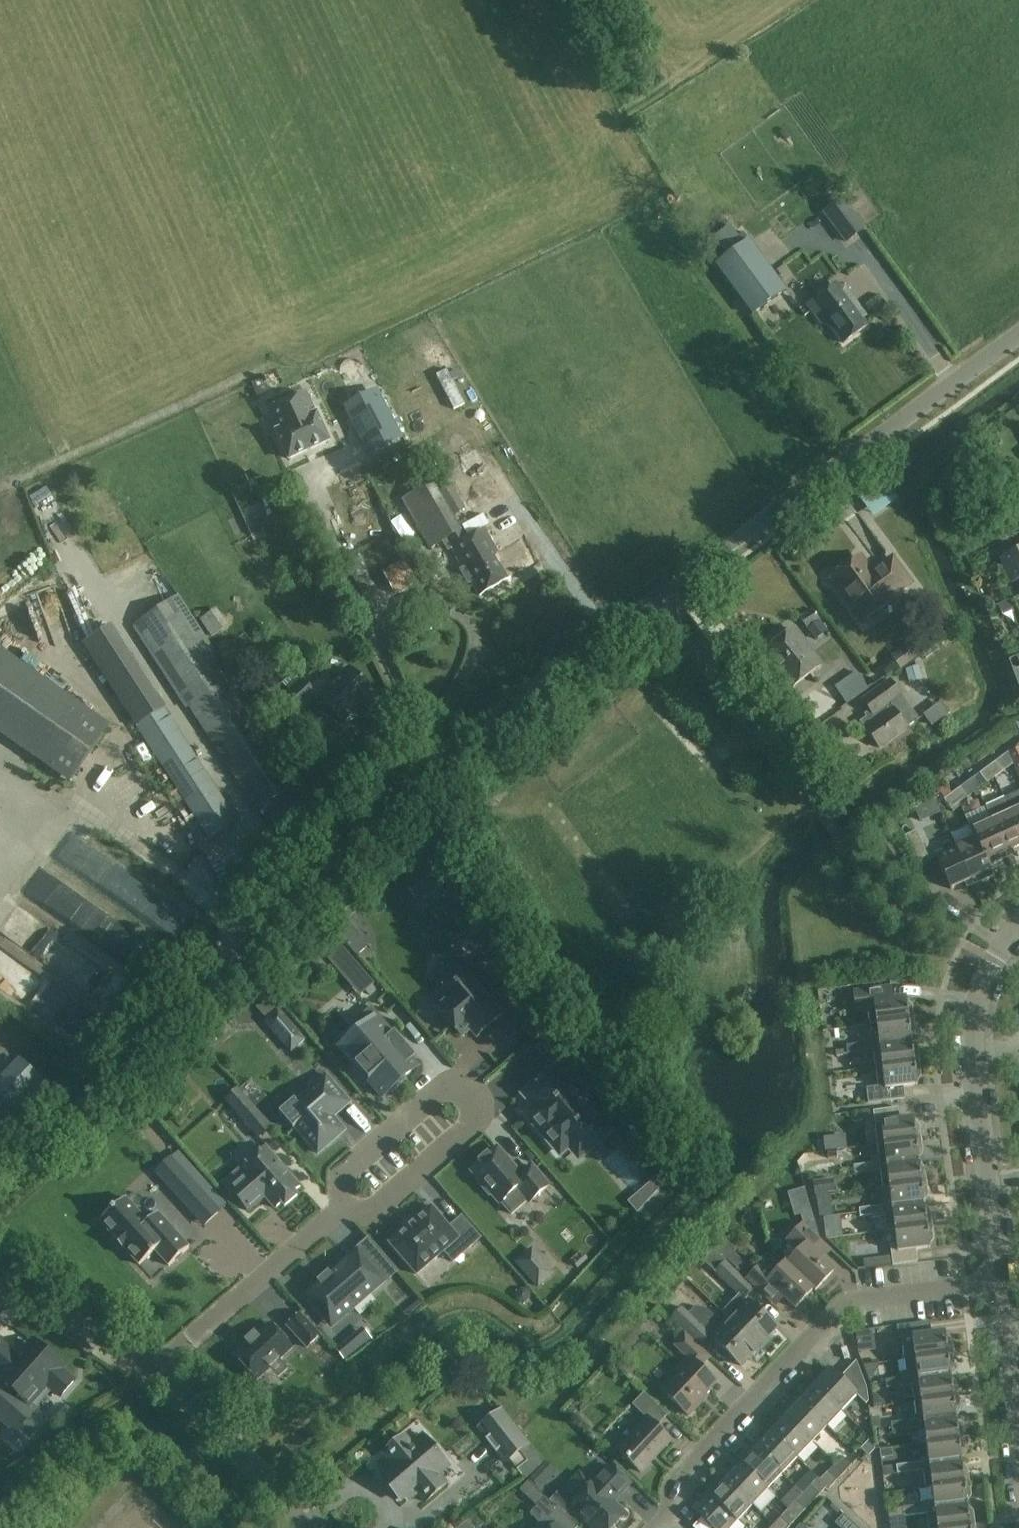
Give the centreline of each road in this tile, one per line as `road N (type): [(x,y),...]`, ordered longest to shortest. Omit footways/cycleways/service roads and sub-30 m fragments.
road 1 (unclassified): [(0,1185),(434,764),(1018,333)]
road 2 (residential): [(656,1527),(682,1471),(835,1308),(999,1283)]
road 3 (residential): [(335,1213),(374,1208),(470,1124),(468,1095),(437,1094),(346,1171),(339,1203)]
road 4 (residential): [(999,1283),(972,1042),(984,986),(1018,924)]
road 5 (residential): [(156,1370),(335,1213)]
road 6 (unclassified): [(156,1370),(0,1283)]
road 7 (residential): [(1018,1450),(999,1283)]
road 8 (unclassified): [(249,1472),(156,1370)]

